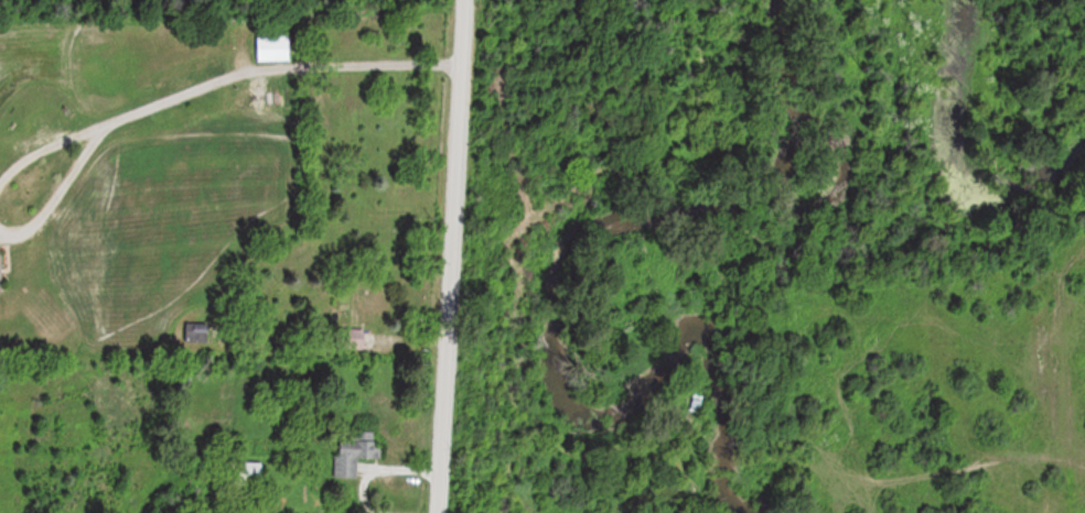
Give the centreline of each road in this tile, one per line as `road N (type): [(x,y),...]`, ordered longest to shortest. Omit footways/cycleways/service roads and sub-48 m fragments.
road 1 (residential): [(426,512),(460,0)]

